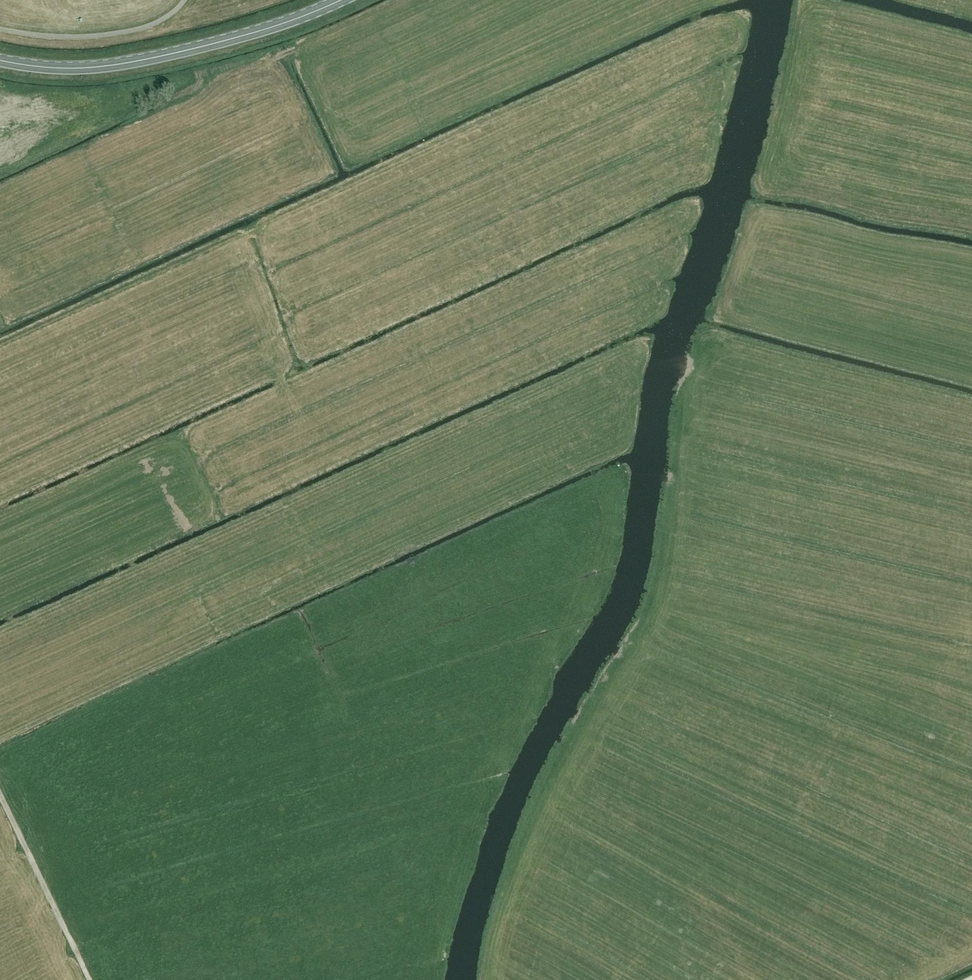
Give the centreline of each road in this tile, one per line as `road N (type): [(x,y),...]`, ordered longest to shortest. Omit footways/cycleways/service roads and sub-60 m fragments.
road 1 (secondary): [(0,59),(53,66),(130,62),(250,33),(340,0)]
road 2 (track): [(89,979),(0,795)]

